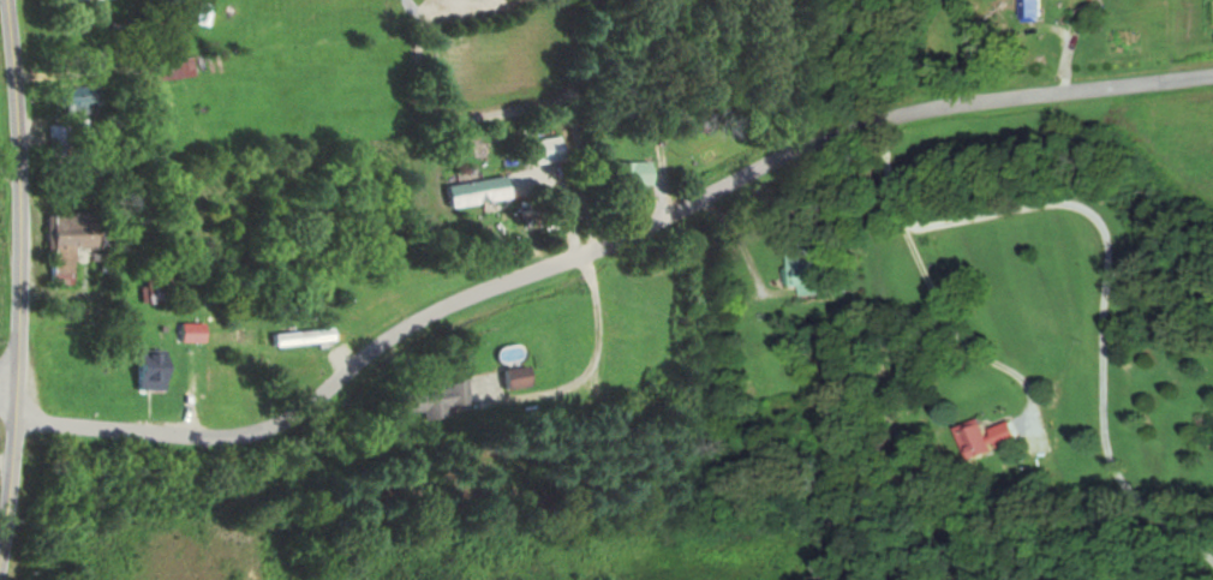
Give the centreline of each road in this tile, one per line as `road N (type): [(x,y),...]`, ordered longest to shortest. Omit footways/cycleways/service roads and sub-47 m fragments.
road 1 (residential): [(17,421),(214,436),(258,427),(470,295),(584,253),(873,118),(1212,76)]
road 2 (tertiary): [(0,495),(17,421),(25,249),(10,0)]
road 3 (residential): [(873,118),(886,192),(904,226),(1045,204),(1087,214)]

